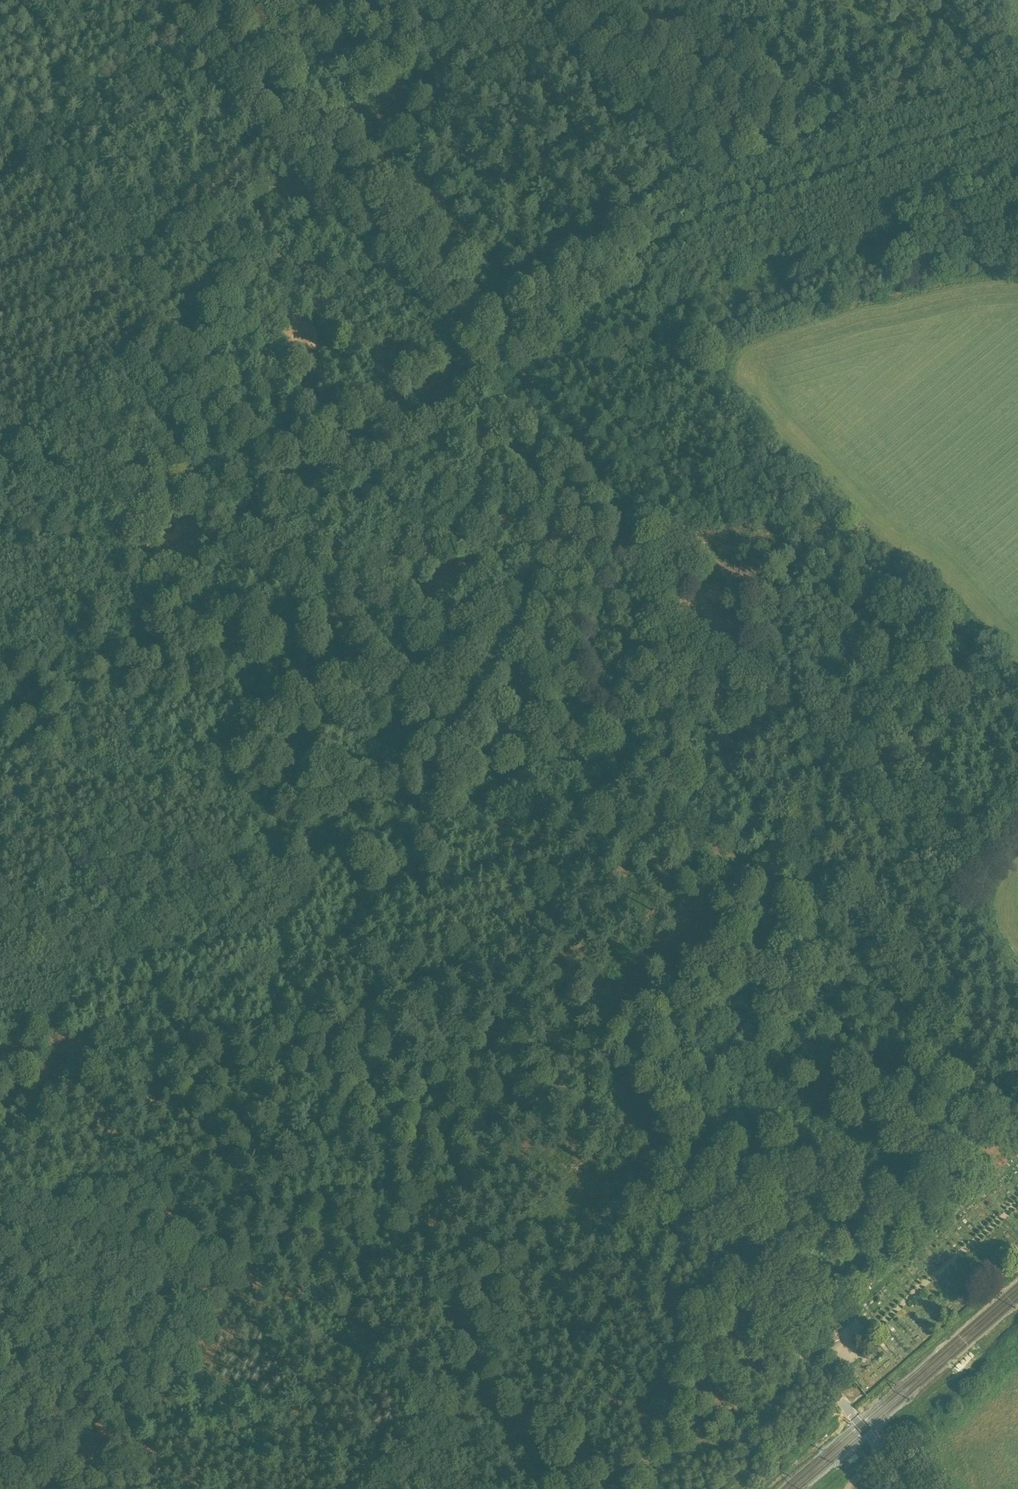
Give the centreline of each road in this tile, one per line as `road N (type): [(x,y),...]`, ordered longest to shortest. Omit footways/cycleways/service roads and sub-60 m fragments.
road 1 (track): [(511,668),(597,719),(713,888),(707,921),(622,1087),(625,1113),(908,1488)]
road 2 (track): [(0,981),(101,930),(615,745)]
road 3 (track): [(1017,117),(692,223),(488,350)]
road 4 (track): [(187,0),(488,350)]
road 5 (track): [(291,475),(0,118)]
road 6 (track): [(488,350),(166,558)]
road 7 (track): [(166,558),(333,598),(511,668)]
road 8 (track): [(120,549),(0,406)]
road 9 (track): [(166,558),(0,537)]

